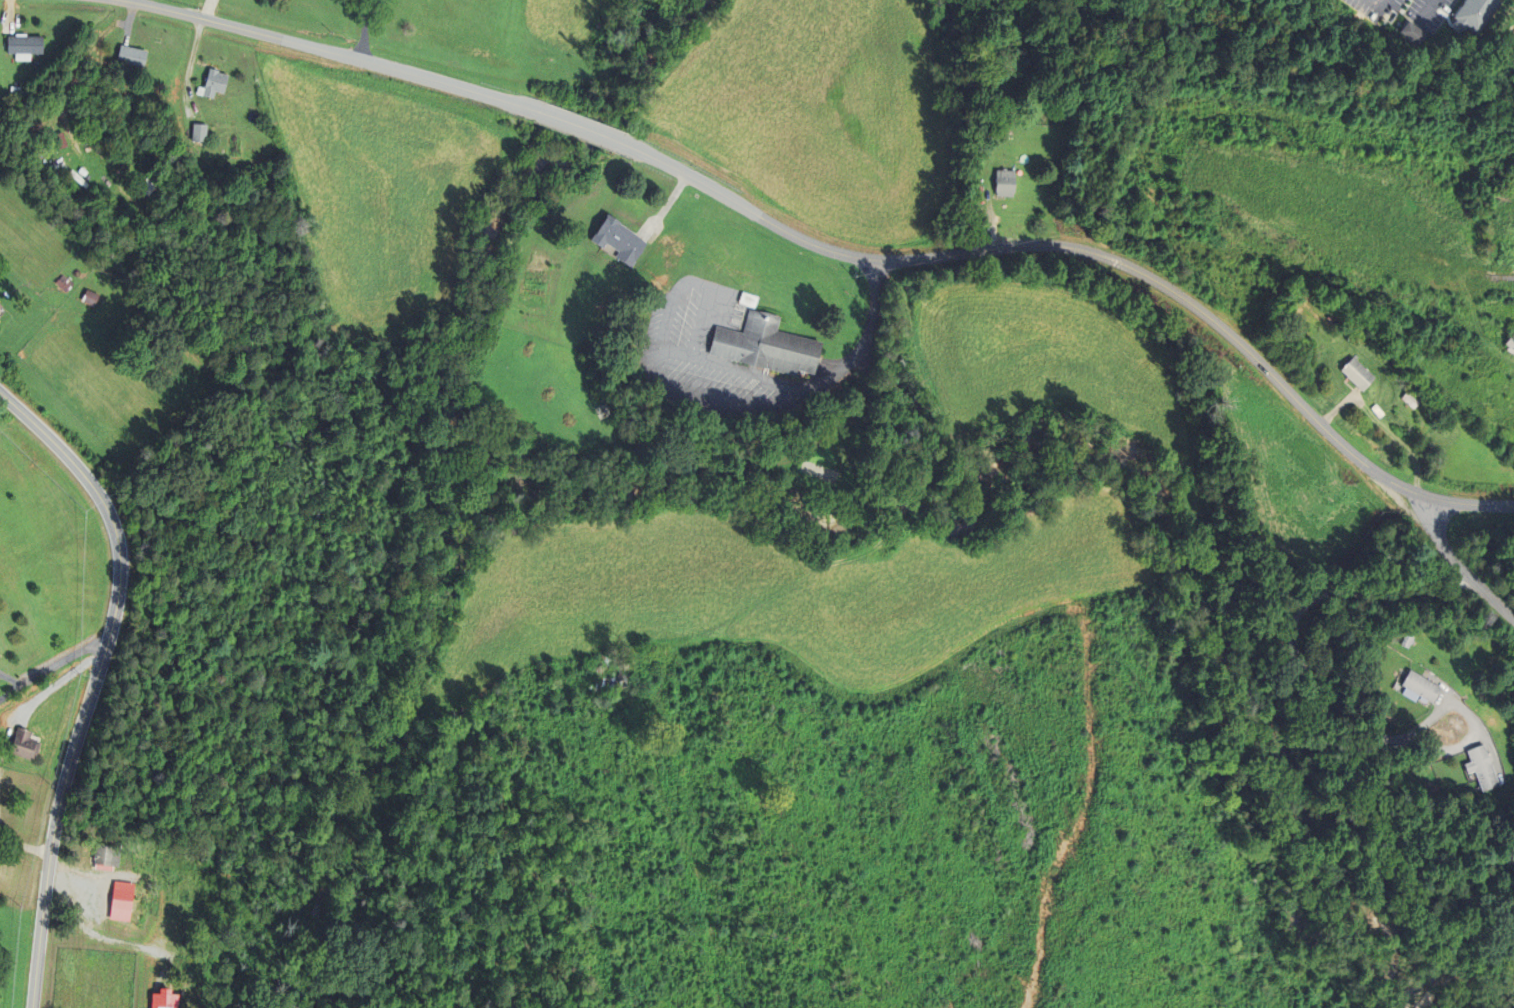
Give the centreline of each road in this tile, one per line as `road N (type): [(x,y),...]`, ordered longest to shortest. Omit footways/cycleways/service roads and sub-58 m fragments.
road 1 (residential): [(630,147),(803,240),(850,256),(905,260),(1052,245),(1112,259),(1210,318),(1353,455),(1431,498)]
road 2 (tertiary): [(31,1007),(55,817),(111,625),(119,559),(99,497),(0,395)]
road 3 (residential): [(121,0),(533,110)]
road 4 (residential): [(1513,621),(1445,551),(1431,498)]

